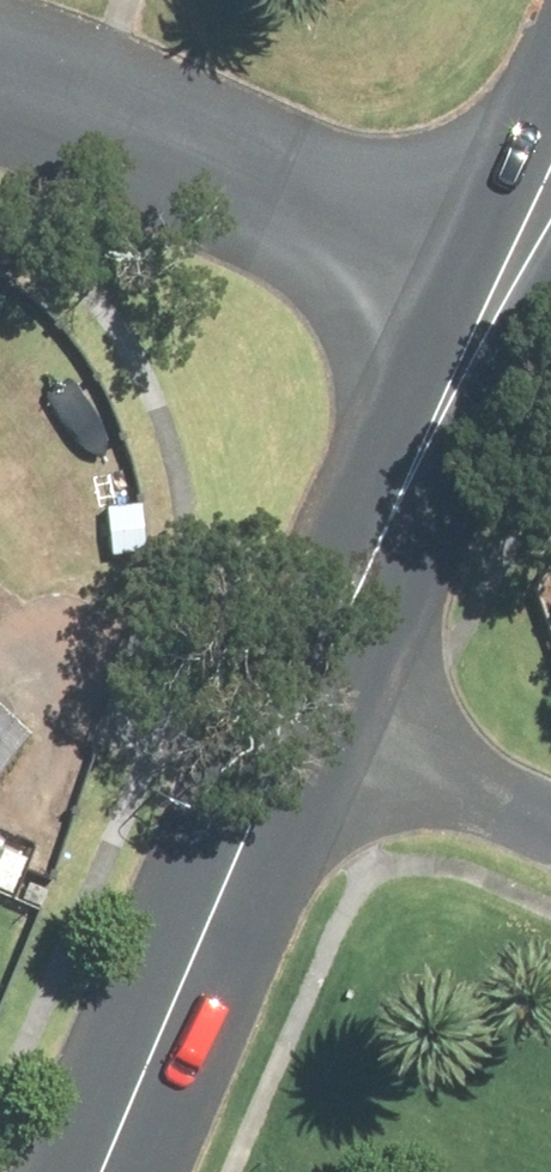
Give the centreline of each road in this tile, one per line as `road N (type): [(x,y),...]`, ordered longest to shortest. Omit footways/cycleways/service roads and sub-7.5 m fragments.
road 1 (residential): [(0,86),(506,264)]
road 2 (tertiary): [(277,723),(506,264)]
road 3 (tertiary): [(92,1171),(277,723)]
road 4 (residential): [(277,723),(550,834)]
road 5 (tertiary): [(506,264),(550,128)]

